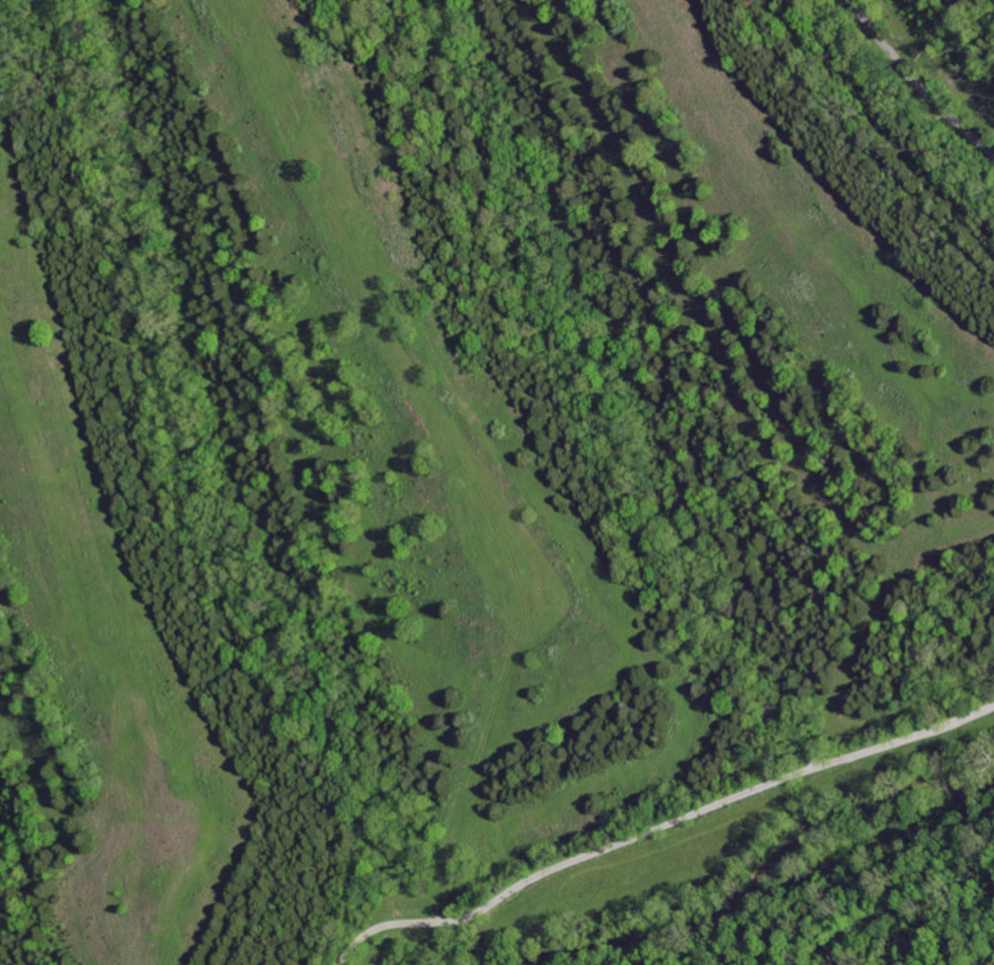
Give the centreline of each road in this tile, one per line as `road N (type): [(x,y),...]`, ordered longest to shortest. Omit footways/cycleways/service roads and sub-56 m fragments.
road 1 (residential): [(378,964),(471,876),(993,697)]
road 2 (residential): [(852,0),(935,107),(993,159)]

